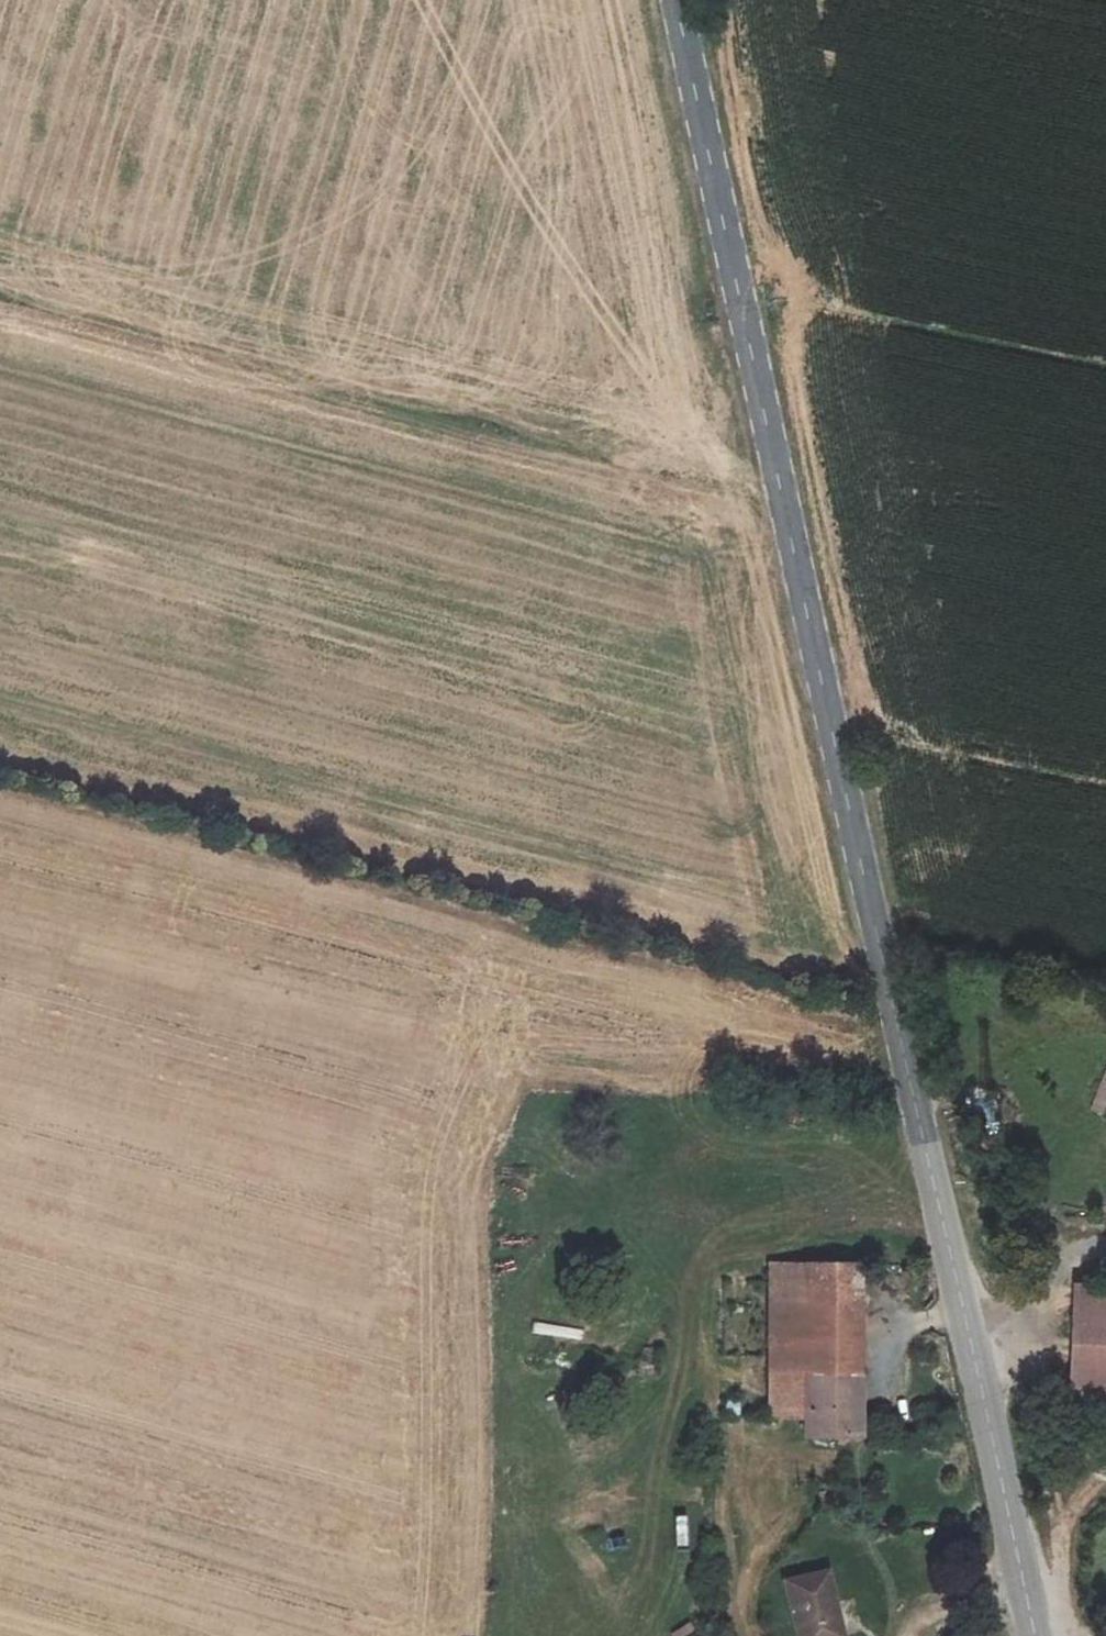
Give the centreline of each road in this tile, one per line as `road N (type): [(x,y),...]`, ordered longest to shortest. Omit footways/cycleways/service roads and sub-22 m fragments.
road 1 (tertiary): [(680,0),(1034,1635)]

